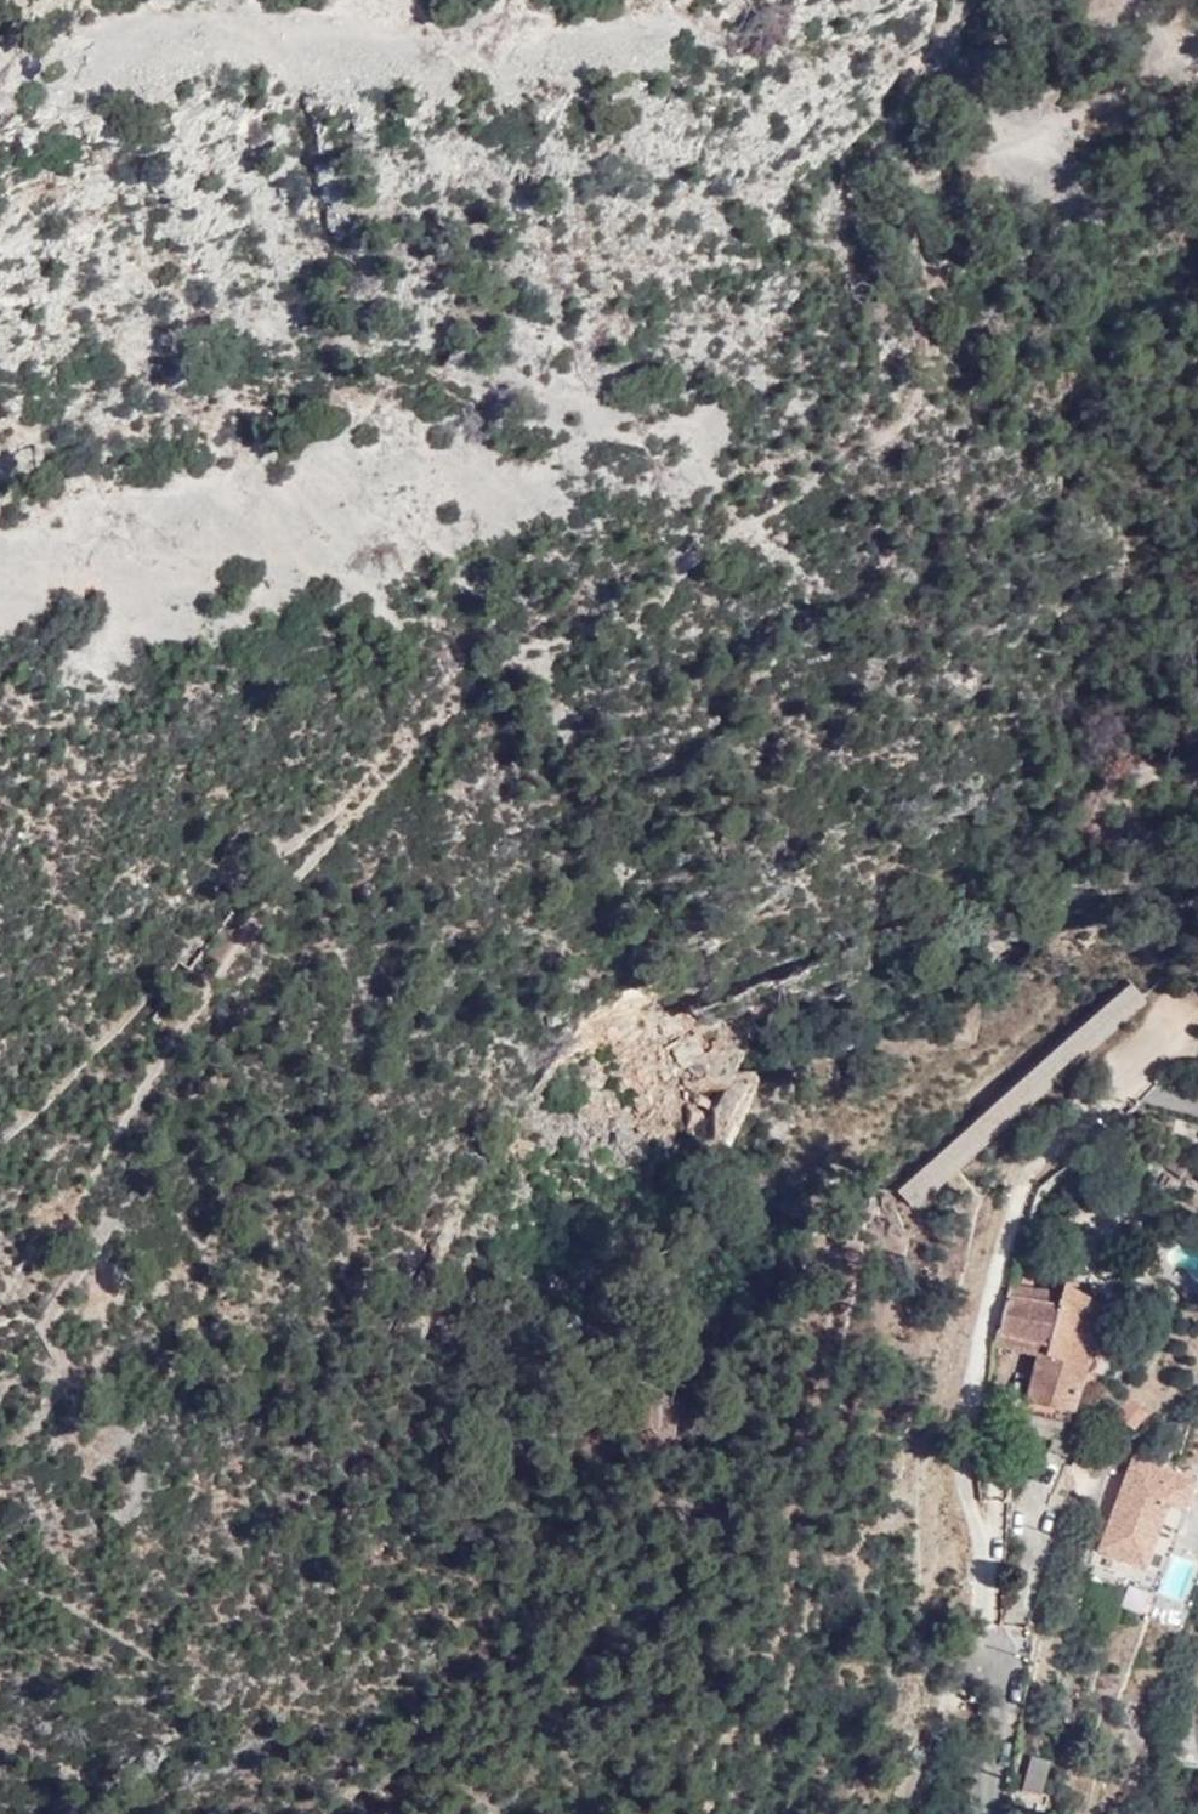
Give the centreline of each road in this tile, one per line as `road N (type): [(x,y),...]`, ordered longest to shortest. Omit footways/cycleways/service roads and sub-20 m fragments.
road 1 (residential): [(997,1642),(997,1813)]

